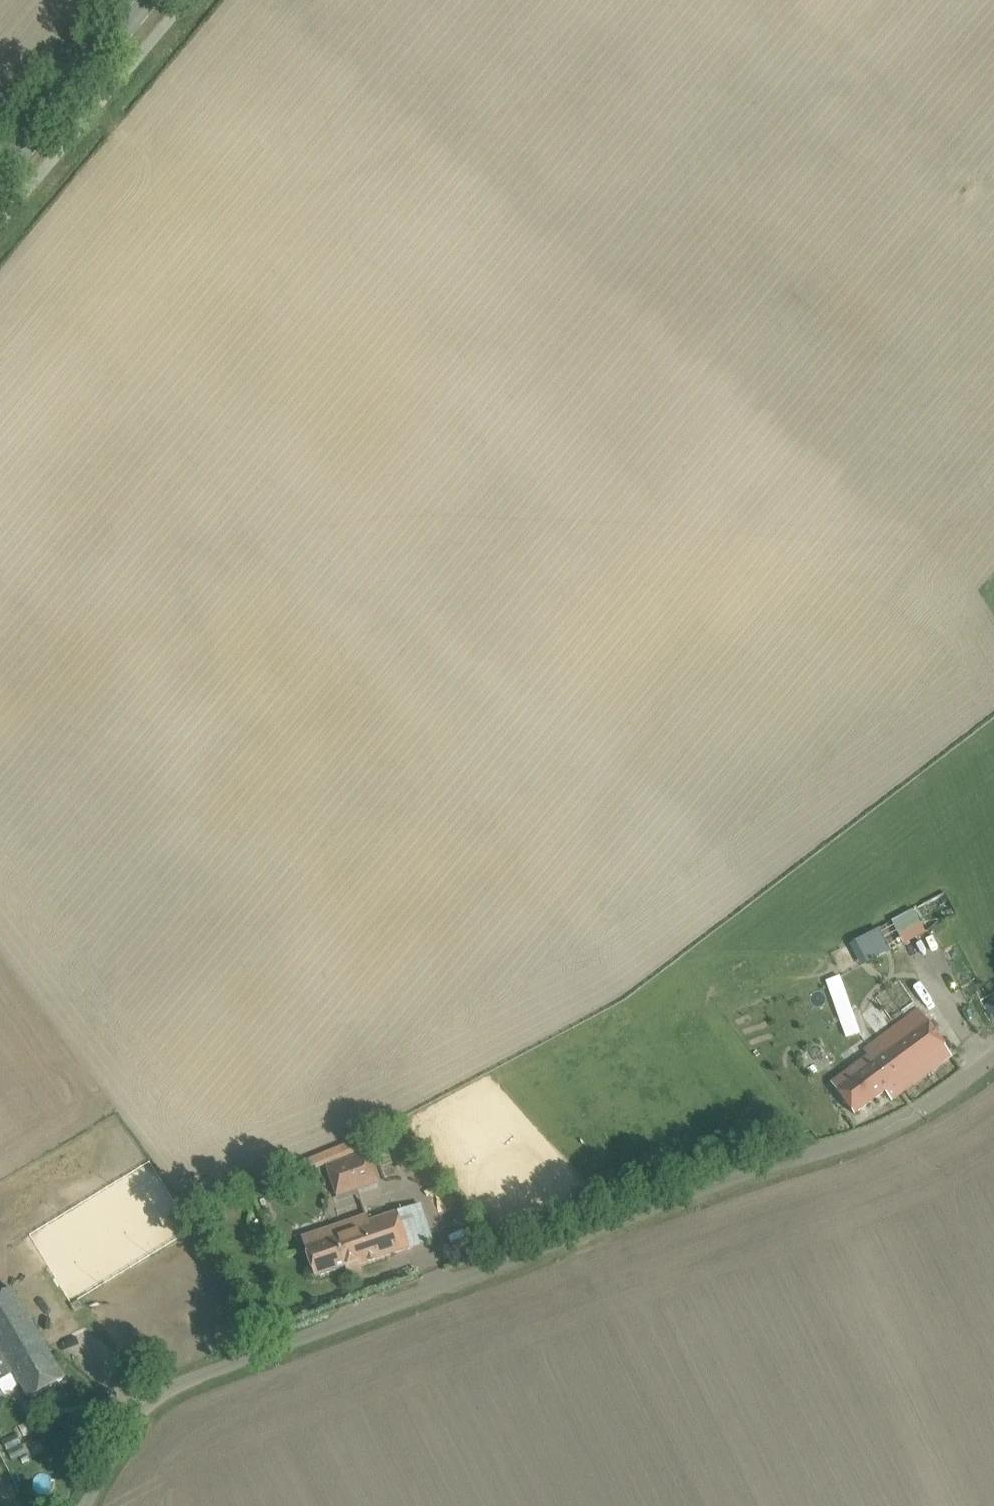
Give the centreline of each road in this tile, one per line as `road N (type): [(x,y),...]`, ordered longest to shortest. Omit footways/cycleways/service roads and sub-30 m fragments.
road 1 (unclassified): [(67,1505),(162,1390),(877,1133),(993,1055)]
road 2 (tertiary): [(0,169),(142,0)]

